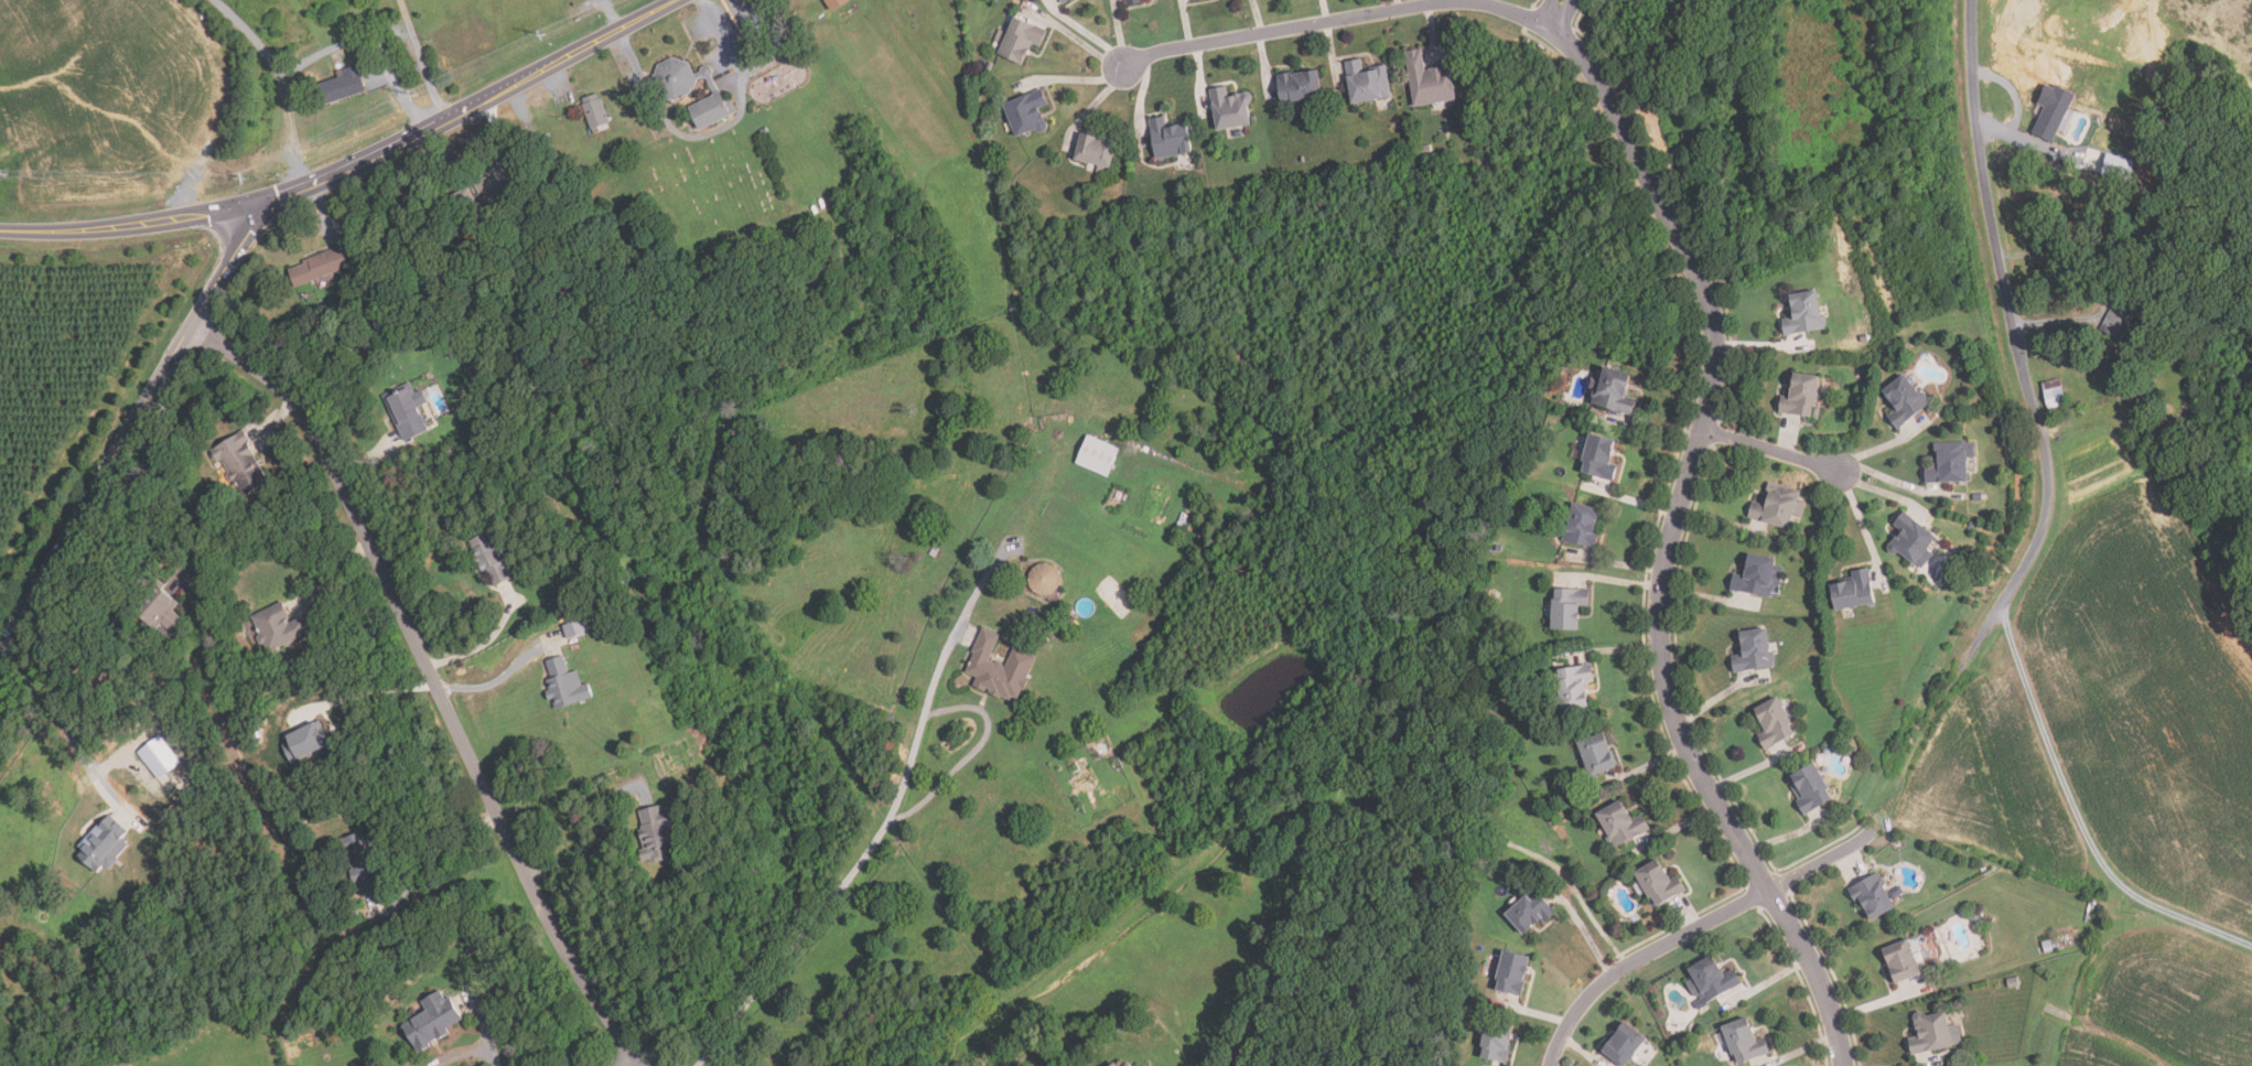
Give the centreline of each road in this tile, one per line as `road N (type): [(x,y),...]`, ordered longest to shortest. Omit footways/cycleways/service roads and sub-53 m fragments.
road 1 (residential): [(1845,1065),(1812,967),(1704,782),(1671,701),(1661,616),(1667,559),(1711,403),(1716,332),(1701,284),(1591,67),(1524,18),(1453,4),(1124,65)]
road 2 (residential): [(641,1065),(431,682),(302,406),(194,325)]
road 3 (tertiary): [(0,230),(109,226),(285,190),(357,162),(669,0)]
road 4 (residential): [(1961,668),(2029,557),(2047,506),(2045,463),(1982,172),(1972,0)]
road 5 (tertiary): [(0,654),(268,194)]
road 6 (residential): [(1874,829),(1604,986),(1565,1035),(1554,1065)]
road 7 (residential): [(1703,431),(1836,470)]
road 8 (residential): [(445,117),(402,0)]

